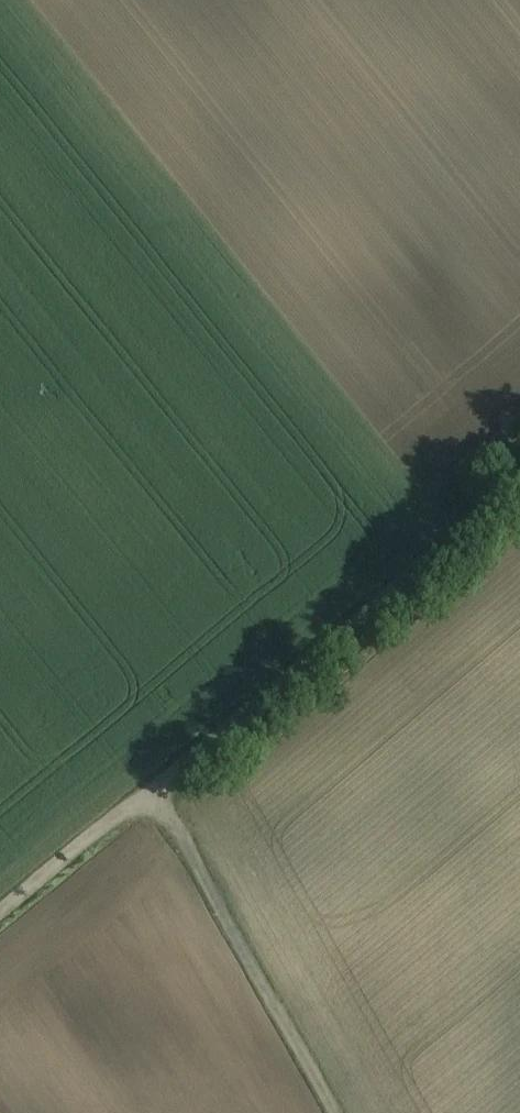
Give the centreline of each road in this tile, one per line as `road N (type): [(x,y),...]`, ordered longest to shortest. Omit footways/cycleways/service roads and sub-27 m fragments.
road 1 (track): [(0,910),(519,491)]
road 2 (track): [(126,807),(322,1112)]
road 3 (track): [(455,545),(488,259)]

